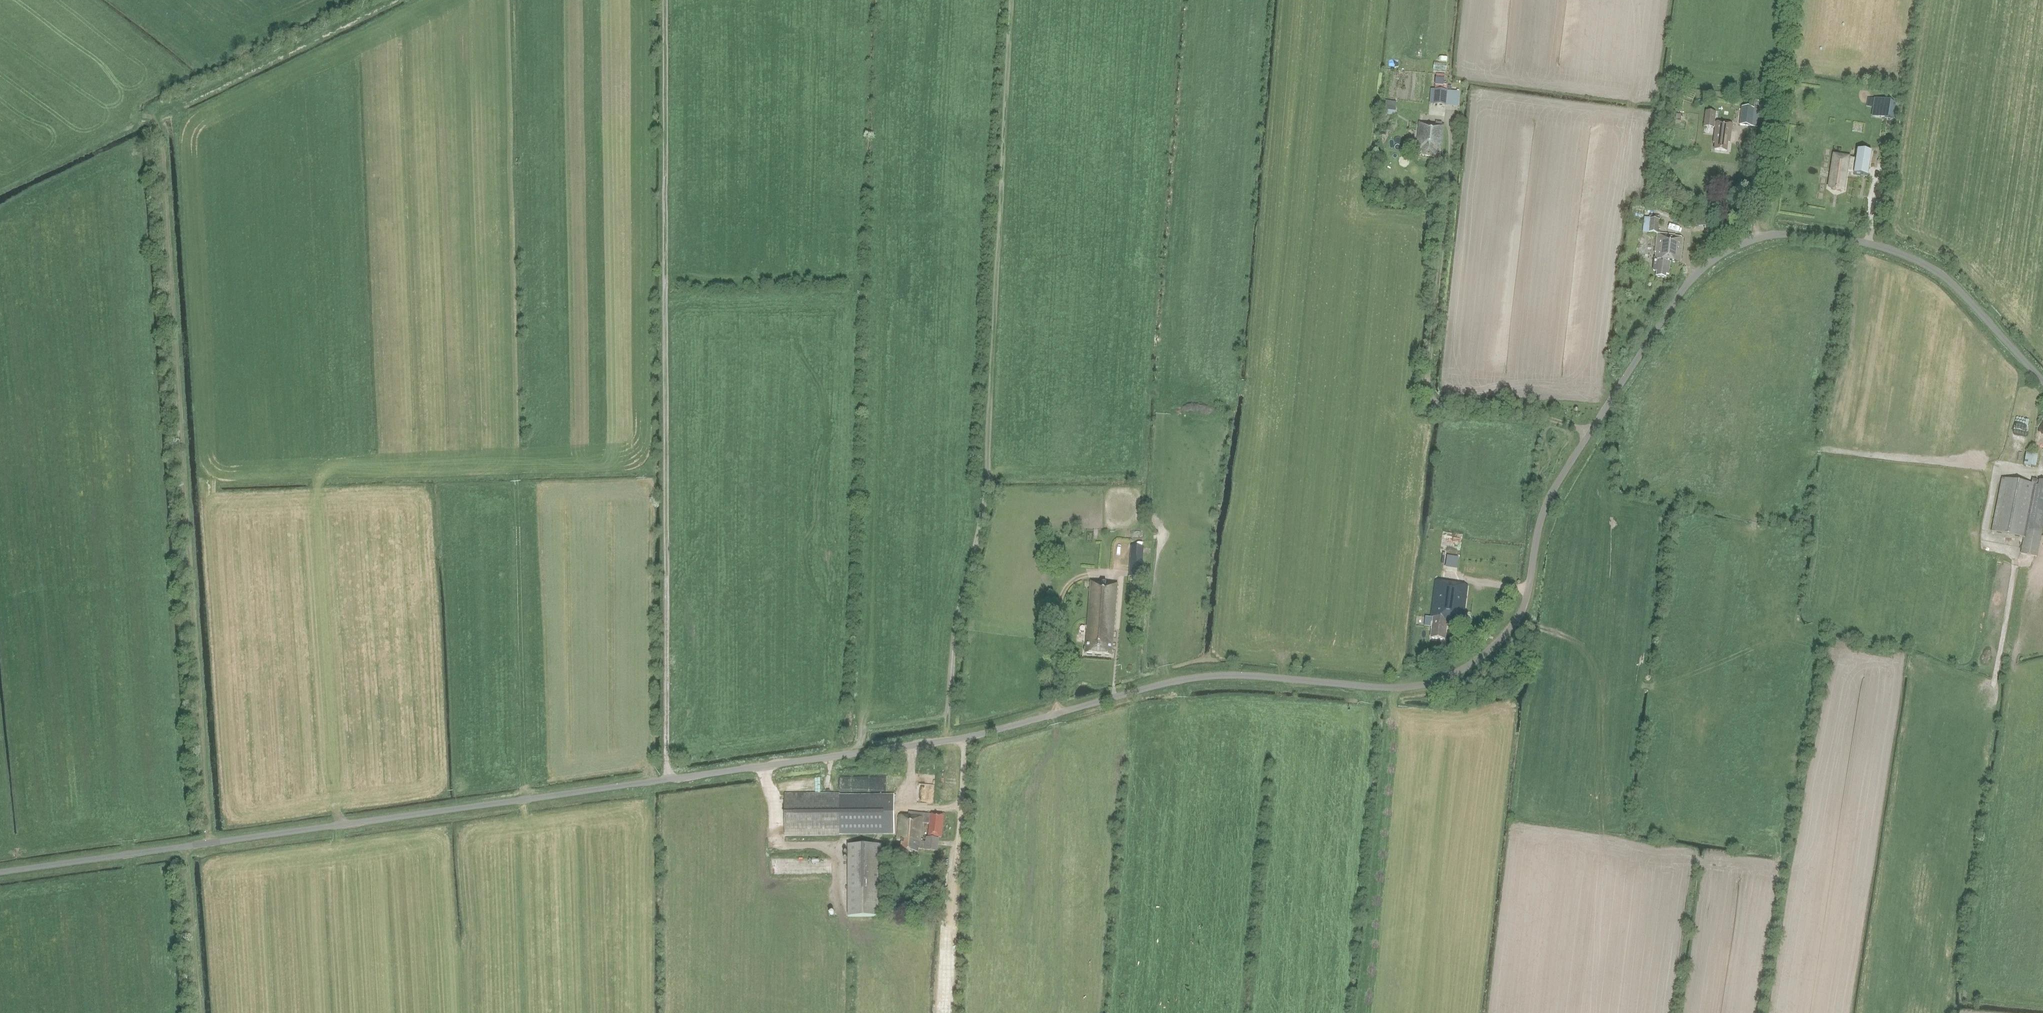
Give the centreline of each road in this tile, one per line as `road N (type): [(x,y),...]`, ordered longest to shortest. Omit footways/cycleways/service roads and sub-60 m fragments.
road 1 (unclassified): [(0,872),(935,743),(1197,677),(1393,688),(1454,676),(1487,658),(1518,622),(1554,489),(1678,295),(1697,272),(1750,240),(1825,235),(1918,261),(1961,291),(2042,380)]
road 2 (track): [(216,842),(155,117),(387,0)]
road 3 (track): [(667,780),(666,0)]
road 4 (track): [(947,741),(954,635),(990,473),(1012,0)]

